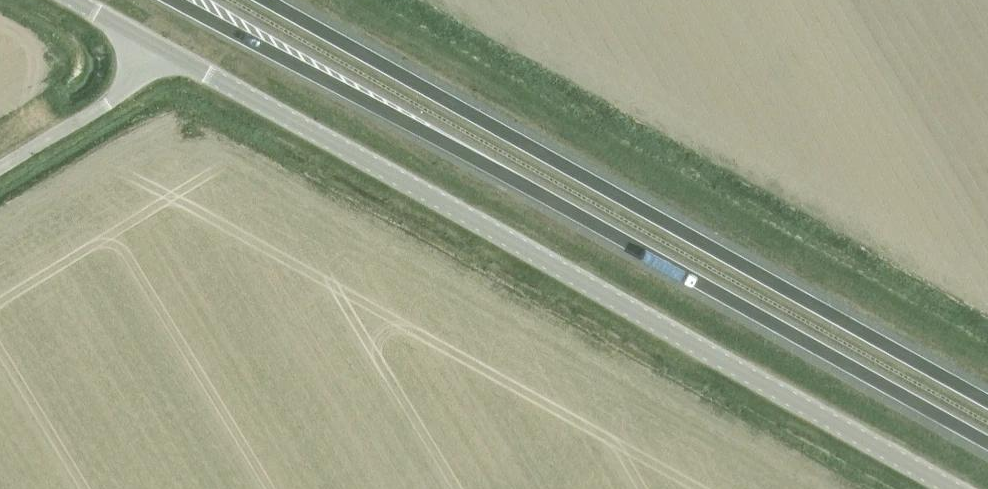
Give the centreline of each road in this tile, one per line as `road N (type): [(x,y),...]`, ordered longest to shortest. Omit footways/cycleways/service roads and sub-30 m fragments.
road 1 (trunk): [(178,0),(987,444)]
road 2 (unclassified): [(160,46),(954,488)]
road 3 (trunk): [(987,399),(270,0)]
road 4 (unclassified): [(0,168),(107,103),(160,46)]

